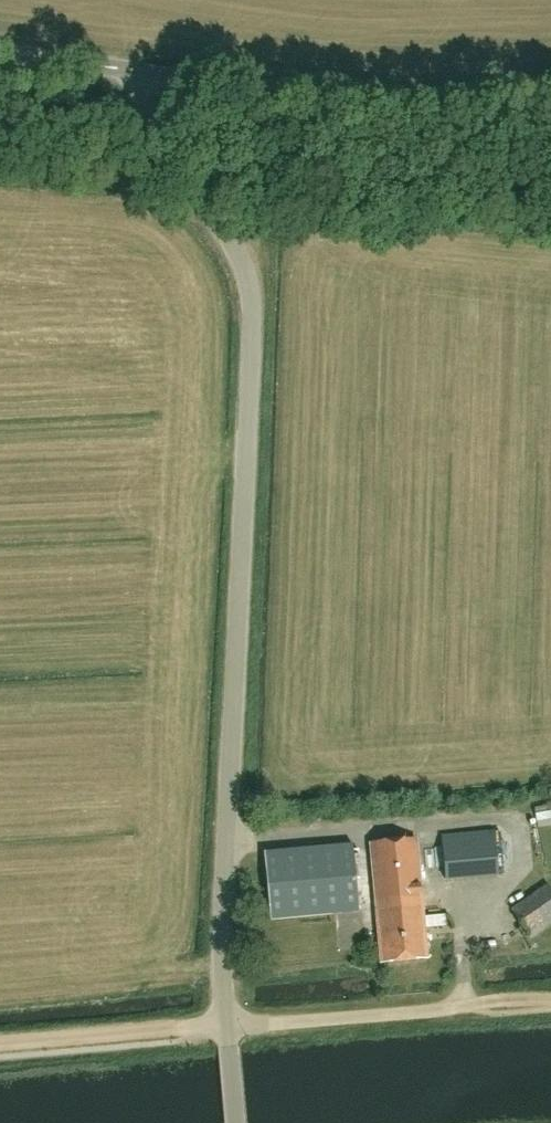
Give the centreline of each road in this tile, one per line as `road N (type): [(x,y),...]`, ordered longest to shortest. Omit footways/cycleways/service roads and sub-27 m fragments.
road 1 (unclassified): [(228,1027),(224,897),(251,313),(233,241),(163,148),(153,75)]
road 2 (unclassified): [(153,75),(318,94),(550,97)]
road 3 (unclassified): [(228,1027),(479,1007)]
road 4 (track): [(228,1027),(0,1046)]
road 5 (unclassified): [(153,75),(0,53)]

